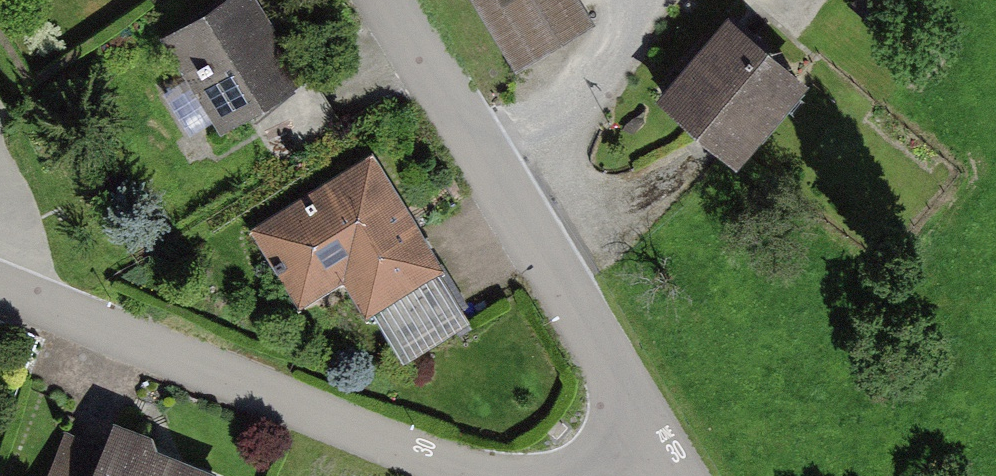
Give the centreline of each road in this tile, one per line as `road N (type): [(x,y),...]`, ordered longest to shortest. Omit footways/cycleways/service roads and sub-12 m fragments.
road 1 (residential): [(510,475),(0,279)]
road 2 (residential): [(387,0),(653,442)]

